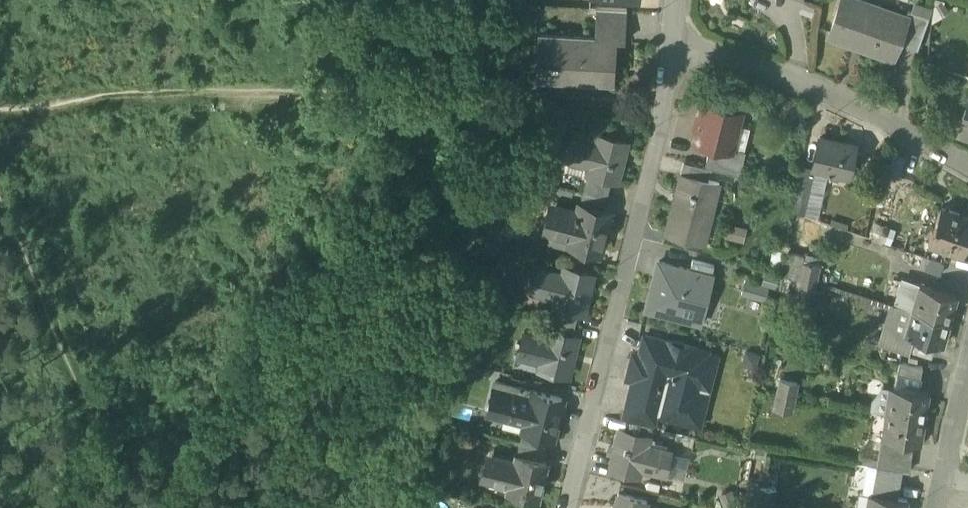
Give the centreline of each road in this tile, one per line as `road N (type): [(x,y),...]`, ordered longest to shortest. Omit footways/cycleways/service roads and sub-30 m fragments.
road 1 (track): [(0,105),(125,90),(667,104)]
road 2 (residential): [(672,42),(667,104),(565,507)]
road 3 (residential): [(672,42),(892,114),(967,164)]

